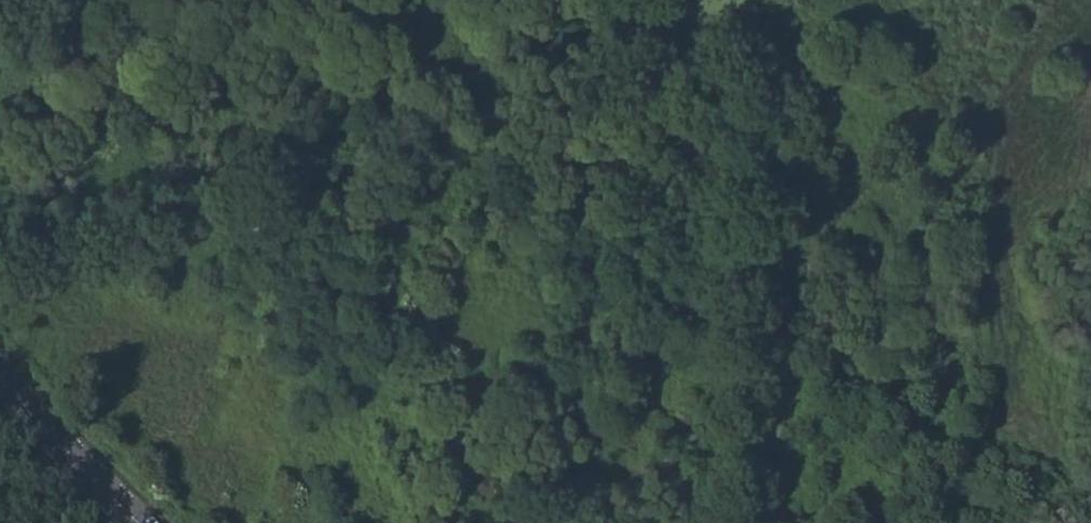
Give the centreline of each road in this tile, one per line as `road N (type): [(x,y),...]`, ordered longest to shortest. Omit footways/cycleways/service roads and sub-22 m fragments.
road 1 (tertiary): [(0,380),(60,455),(136,522)]

